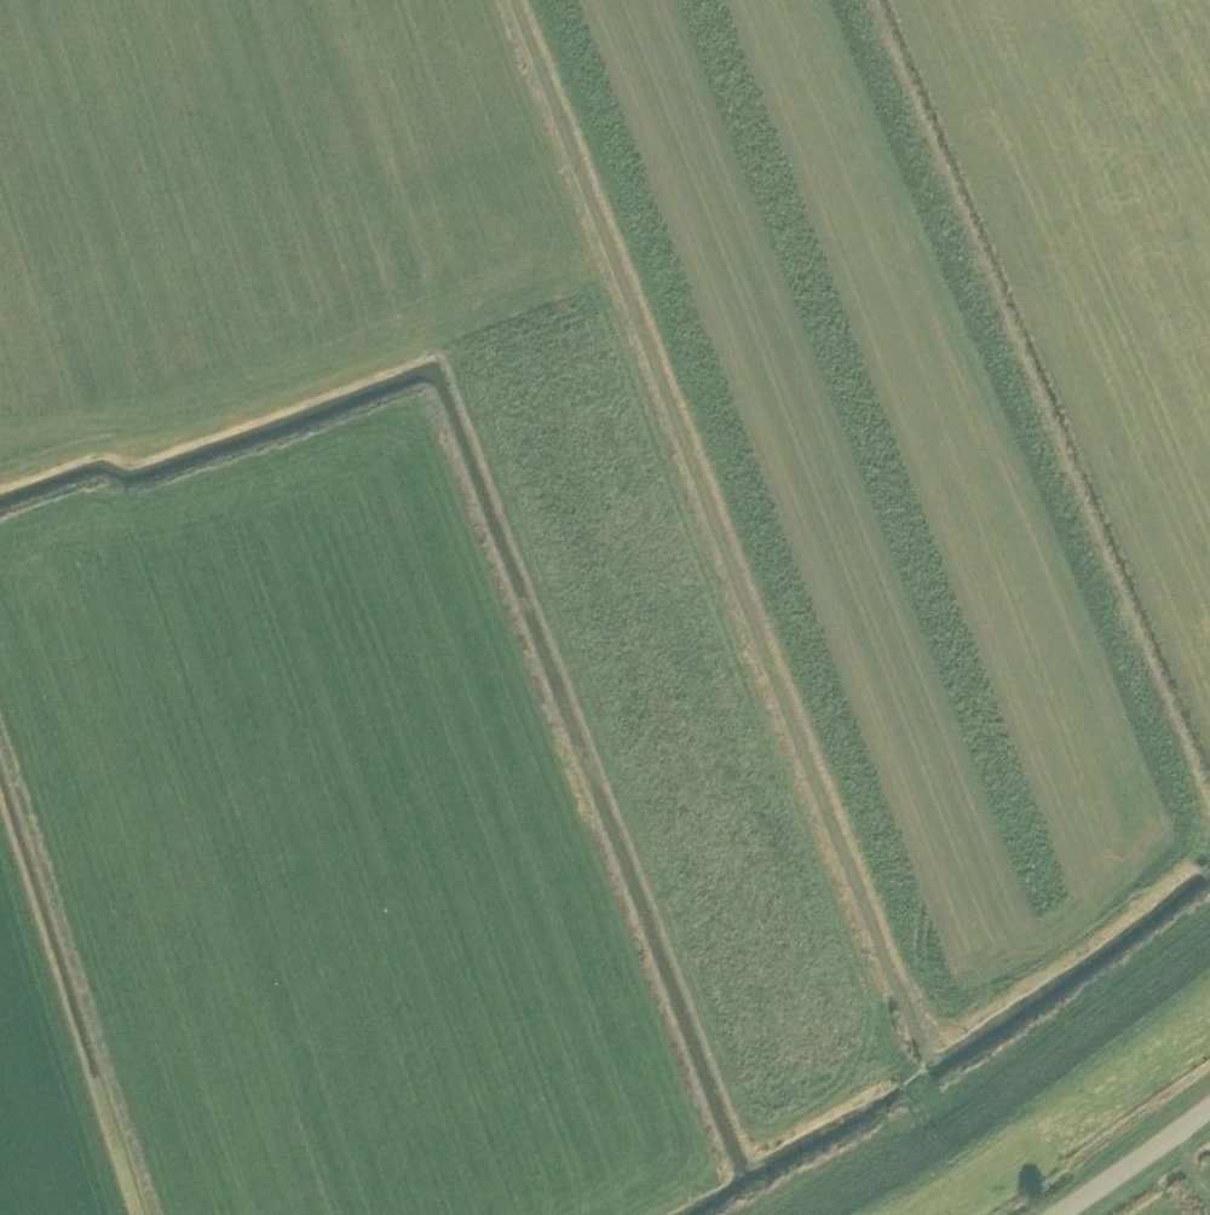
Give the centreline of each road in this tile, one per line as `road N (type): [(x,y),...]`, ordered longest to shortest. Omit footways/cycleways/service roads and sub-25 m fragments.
road 1 (unclassified): [(1057,1214),(1209,1104)]

